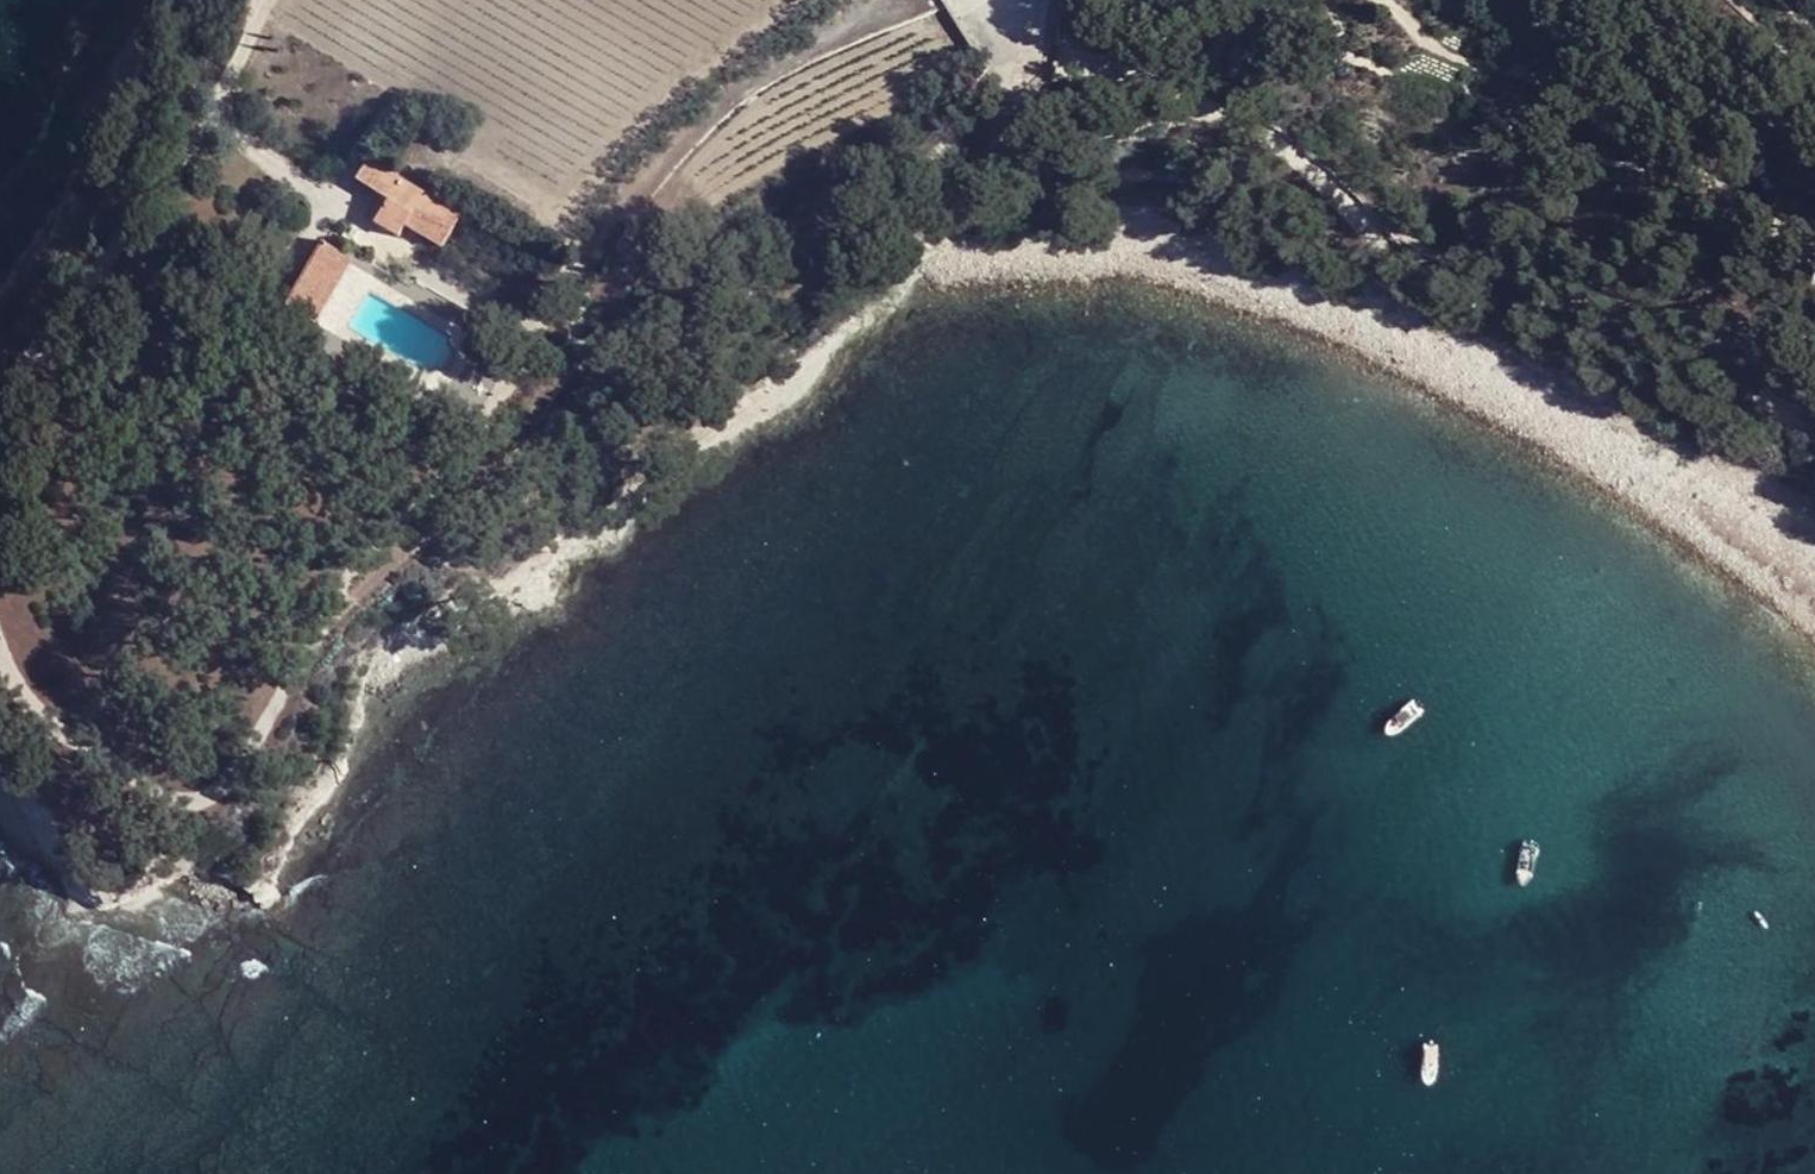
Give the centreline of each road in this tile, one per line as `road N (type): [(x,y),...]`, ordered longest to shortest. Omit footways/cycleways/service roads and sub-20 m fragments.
road 1 (track): [(928,0),(847,29),(741,91),(669,156),(451,477),(364,560),(236,776),(204,804),(172,801),(90,755),(26,702),(0,656)]
road 2 (track): [(0,419),(58,322),(162,199),(209,120)]

